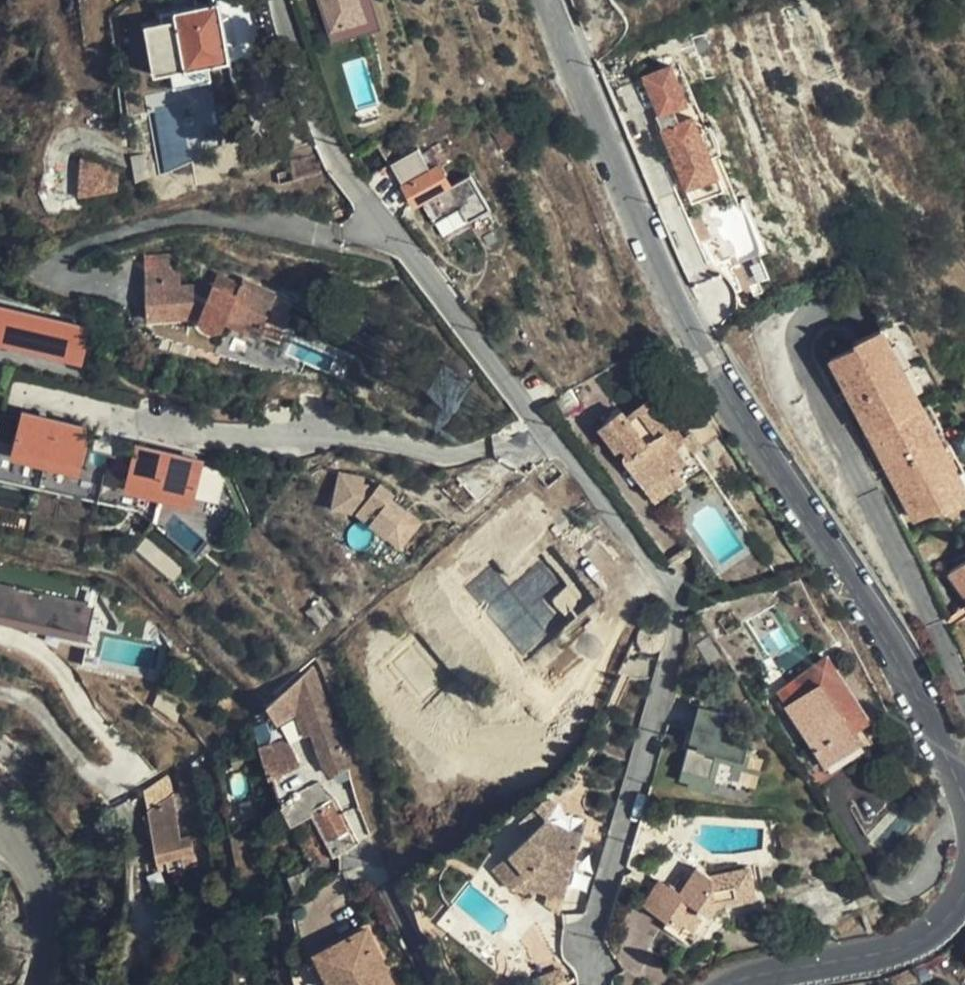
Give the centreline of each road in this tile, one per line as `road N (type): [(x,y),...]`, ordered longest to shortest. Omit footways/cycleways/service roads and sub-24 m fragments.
road 1 (residential): [(592,984),(595,926),(646,744),(674,598),(338,156),(284,0)]
road 2 (tertiary): [(964,796),(897,659),(694,334),(548,0)]
road 3 (tertiary): [(727,984),(897,949),(928,934),(964,890)]
road 4 (residential): [(35,984),(44,951),(40,885),(0,813)]

